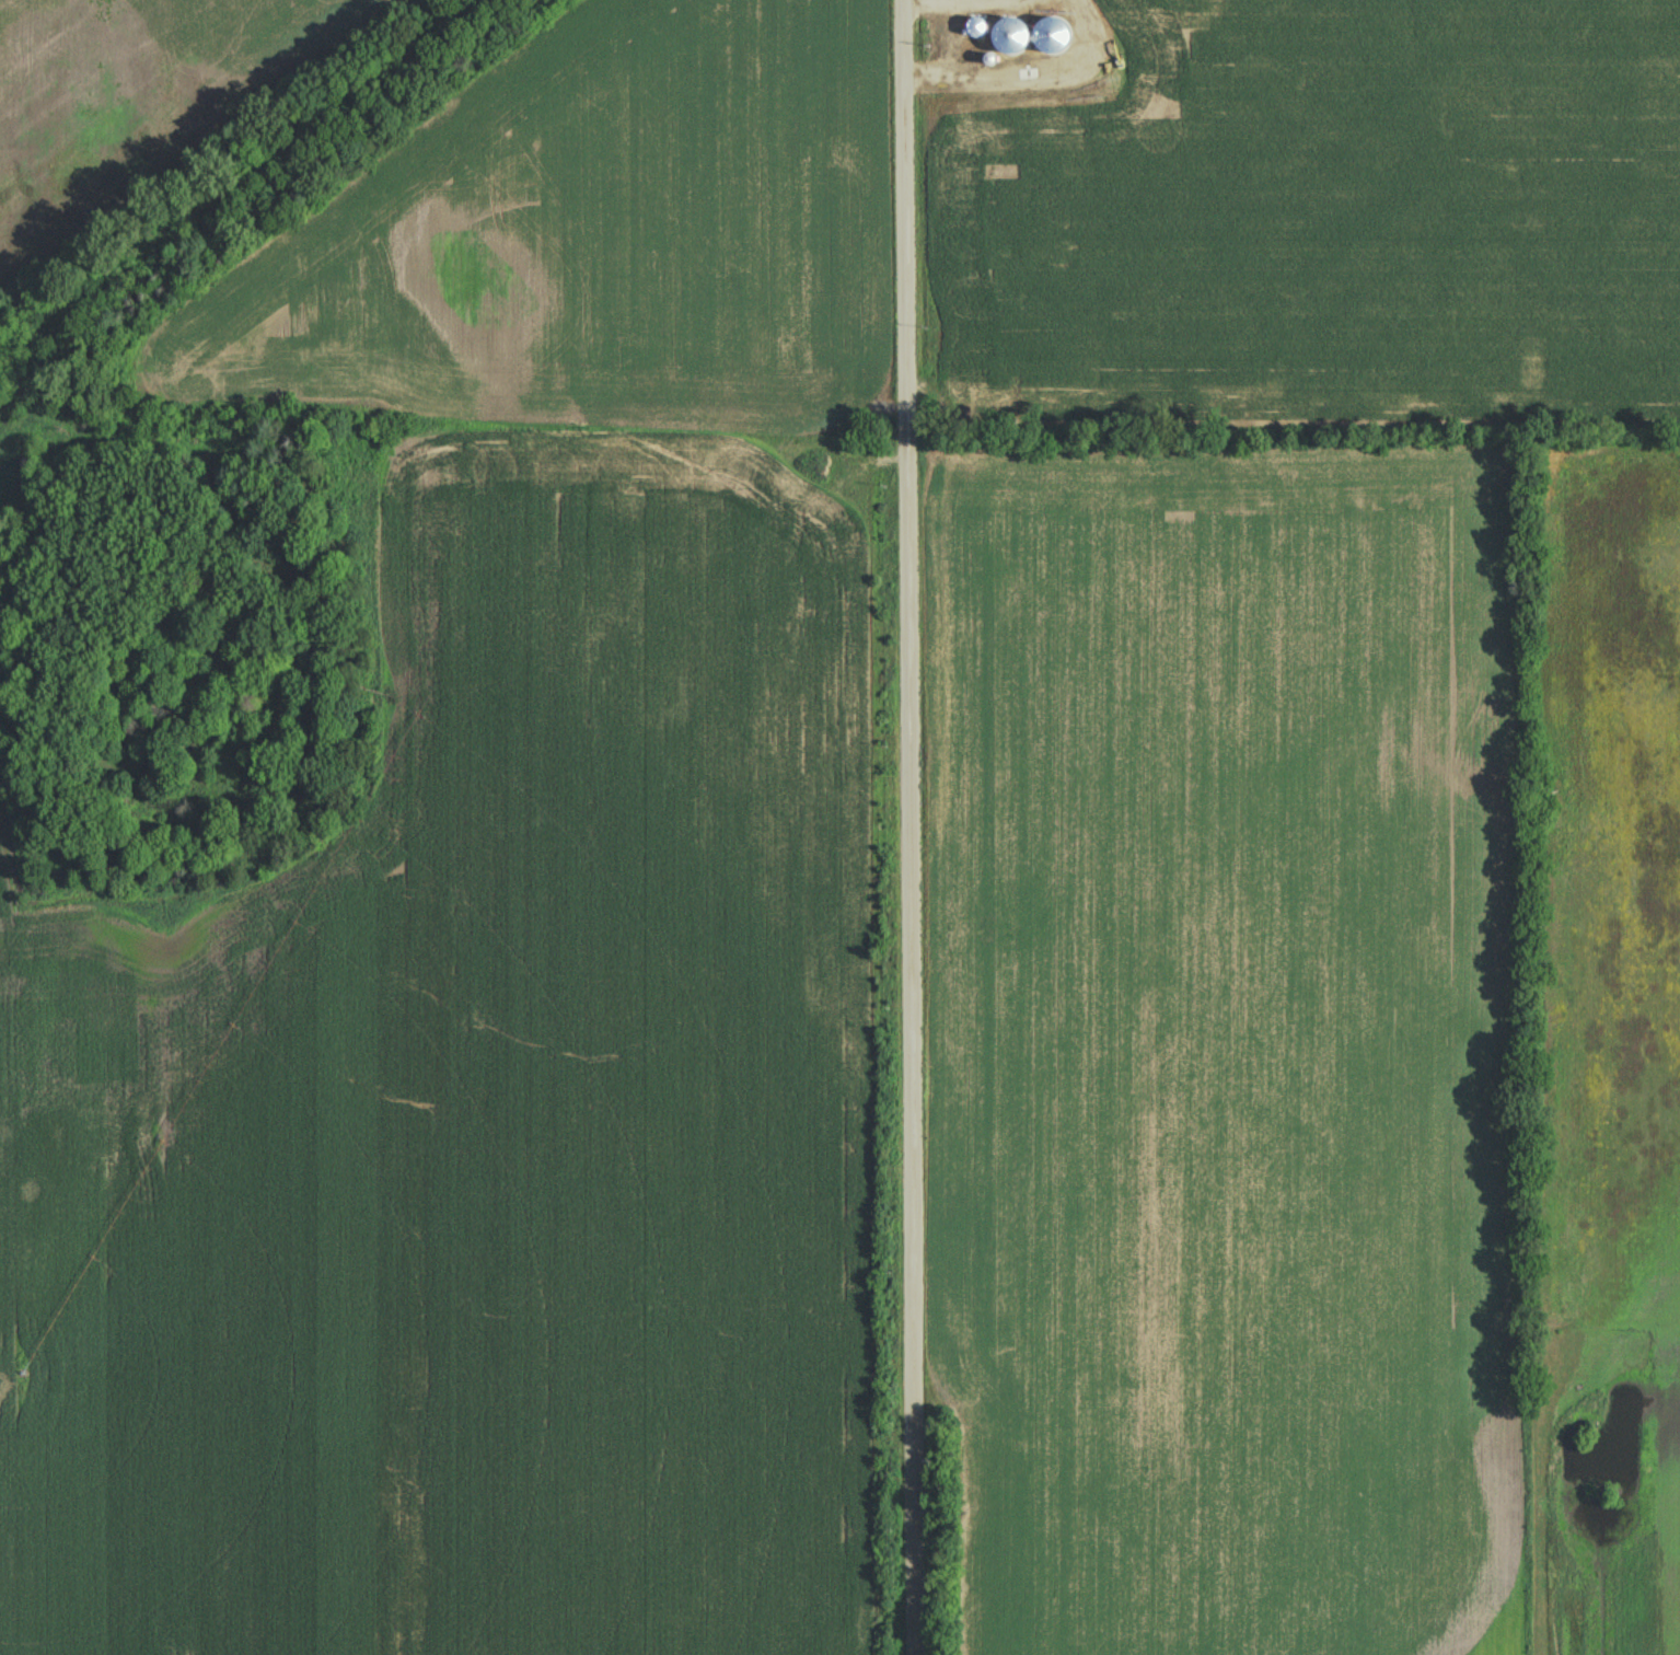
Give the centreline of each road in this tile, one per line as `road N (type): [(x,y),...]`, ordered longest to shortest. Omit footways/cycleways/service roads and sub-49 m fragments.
road 1 (residential): [(906,1654),(899,0)]

